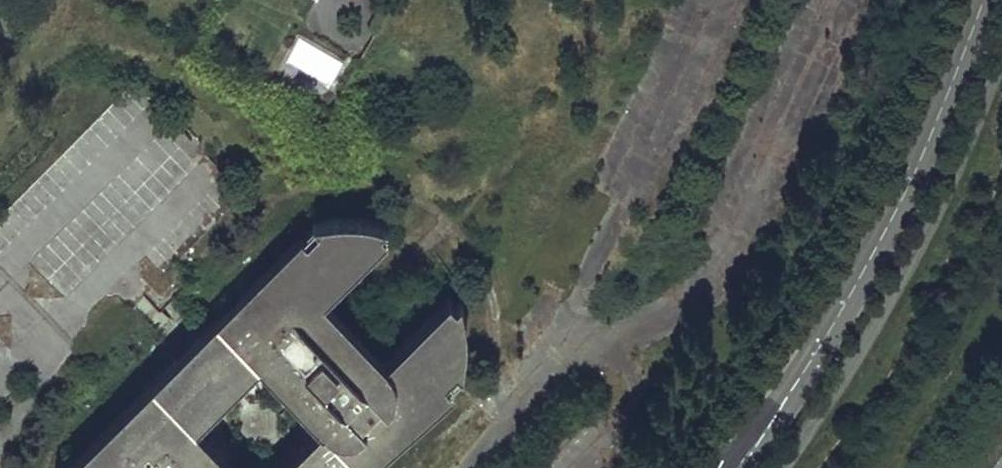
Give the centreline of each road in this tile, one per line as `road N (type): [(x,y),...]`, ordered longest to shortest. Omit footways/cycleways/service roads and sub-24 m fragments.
road 1 (tertiary): [(736,467),(801,378),(906,192),(984,0)]

